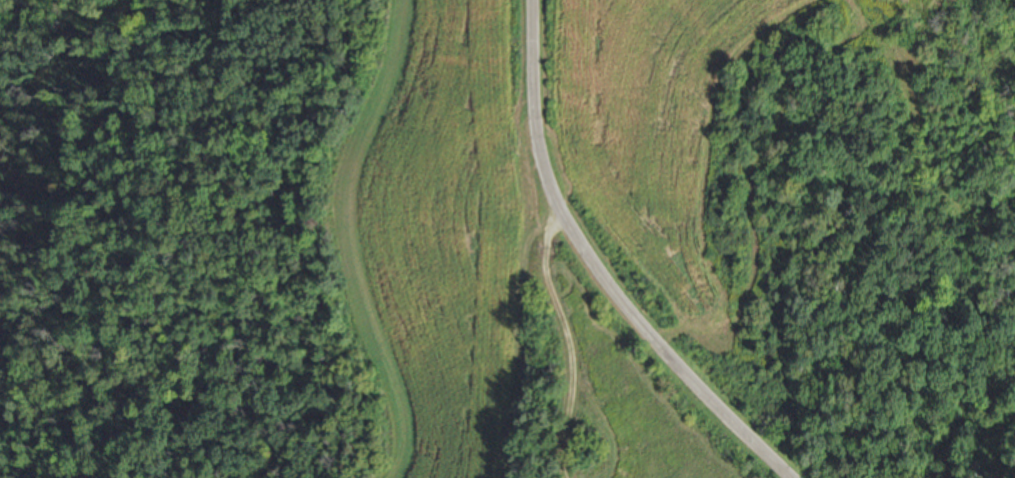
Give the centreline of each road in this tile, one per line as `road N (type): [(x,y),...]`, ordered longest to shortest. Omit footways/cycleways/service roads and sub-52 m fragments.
road 1 (residential): [(533,0),(533,93),(546,170),(574,238),(631,312),(790,477)]

